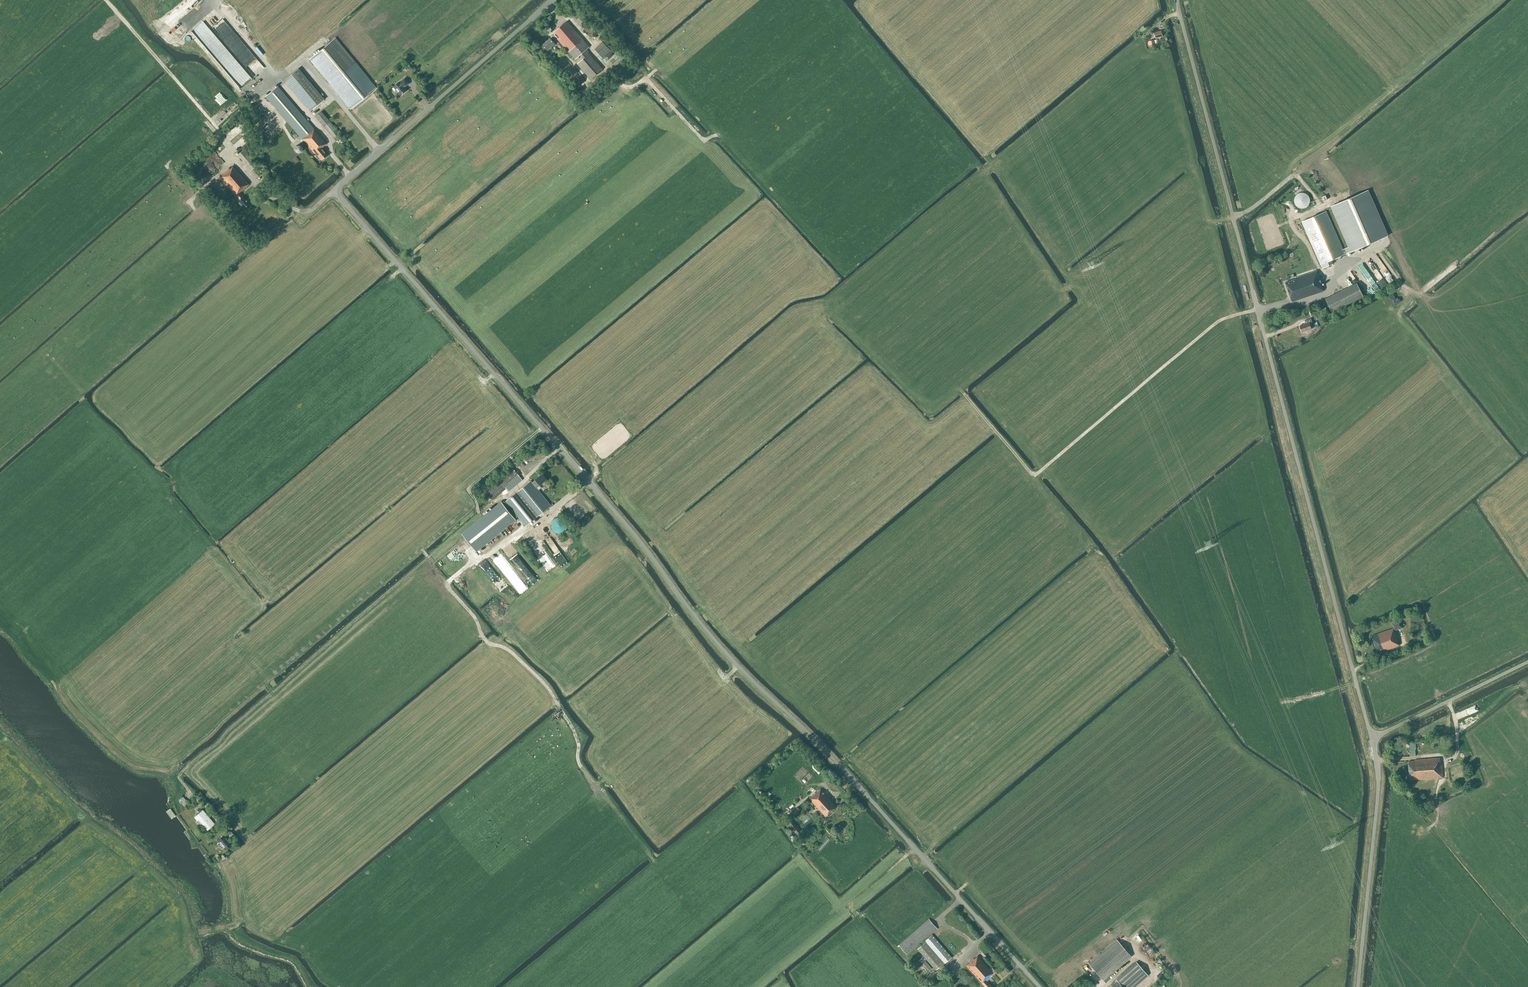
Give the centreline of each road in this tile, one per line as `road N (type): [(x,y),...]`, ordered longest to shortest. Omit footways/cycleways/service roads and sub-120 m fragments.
road 1 (unclassified): [(910,847),(712,642),(333,190),(553,0)]
road 2 (unclassified): [(1372,739),(1178,0)]
road 3 (unclassified): [(1360,986),(1378,791),(1372,739)]
road 4 (unclassified): [(1038,986),(910,847)]
road 5 (unclassified): [(916,986),(853,908),(910,847)]
road 6 (unclassified): [(1372,739),(1527,662)]

